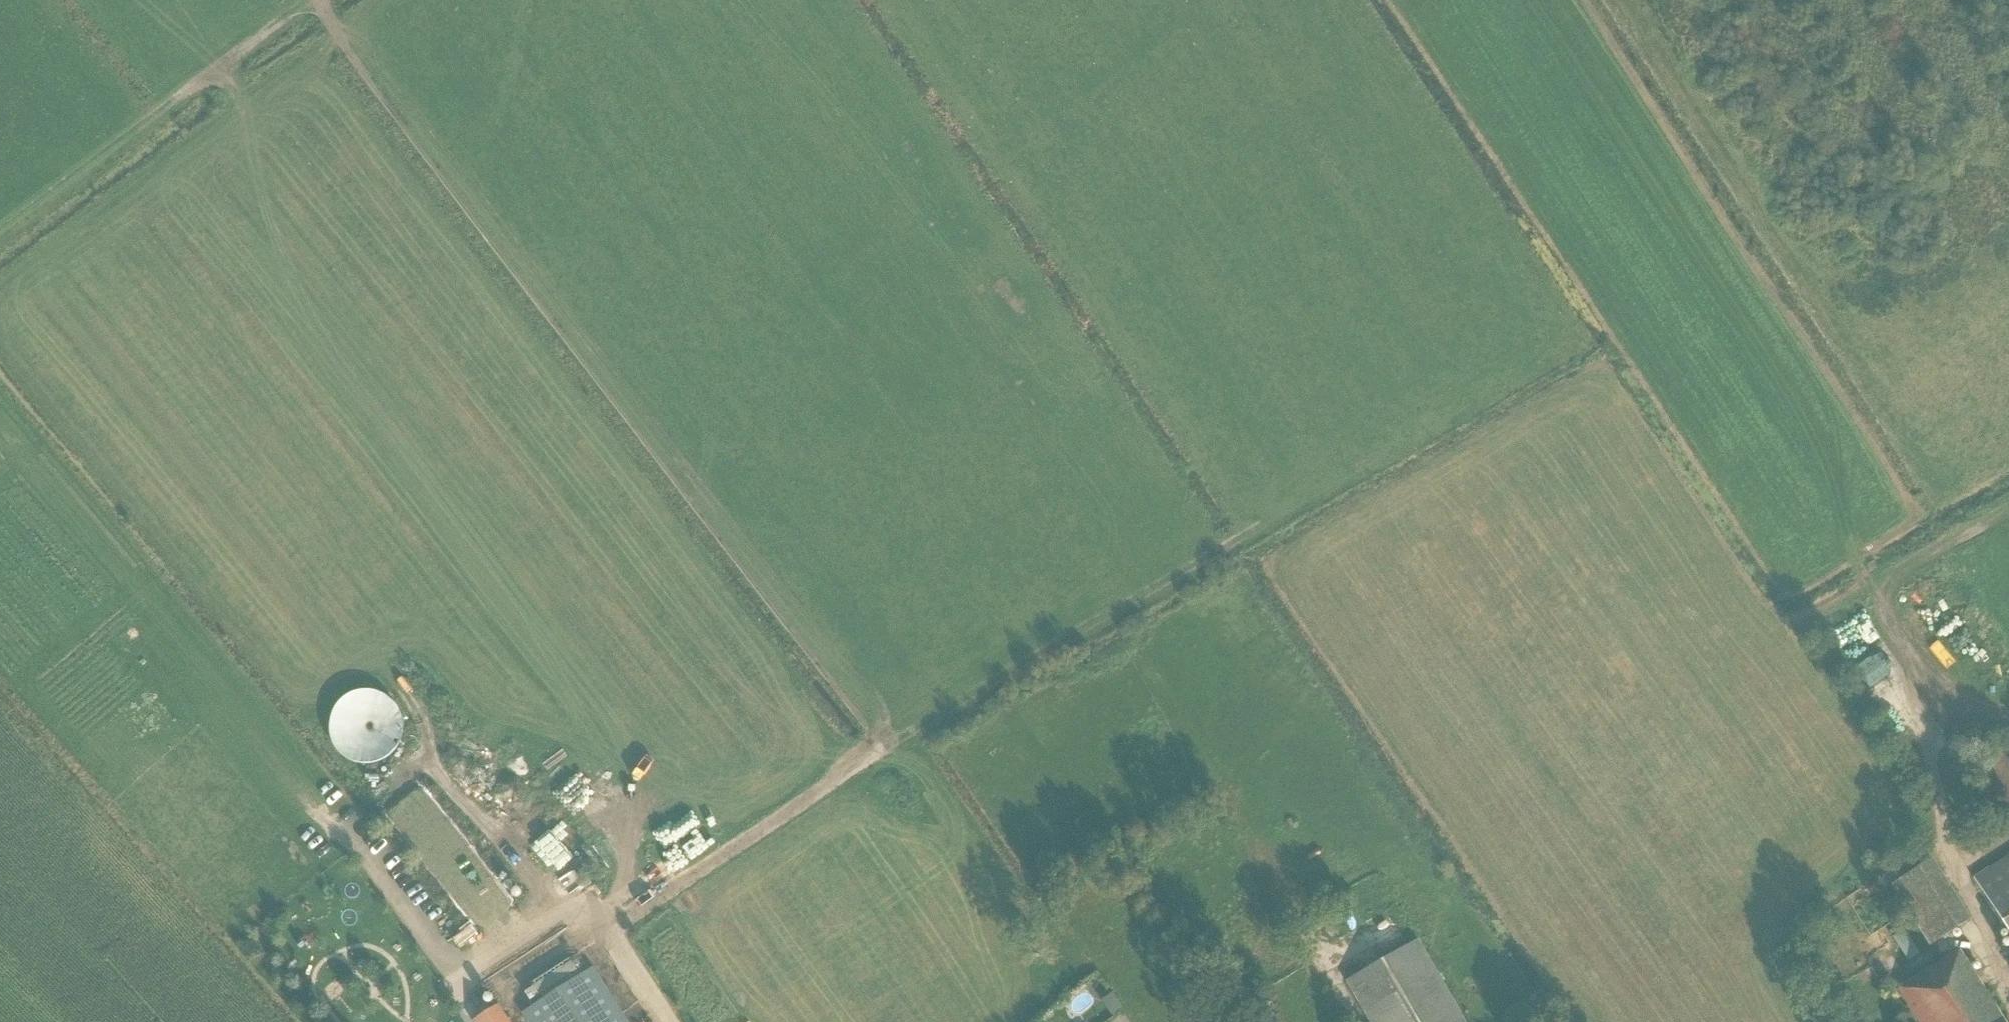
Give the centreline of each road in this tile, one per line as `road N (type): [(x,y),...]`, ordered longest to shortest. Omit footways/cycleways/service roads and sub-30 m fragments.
road 1 (track): [(874,756),(609,929)]

